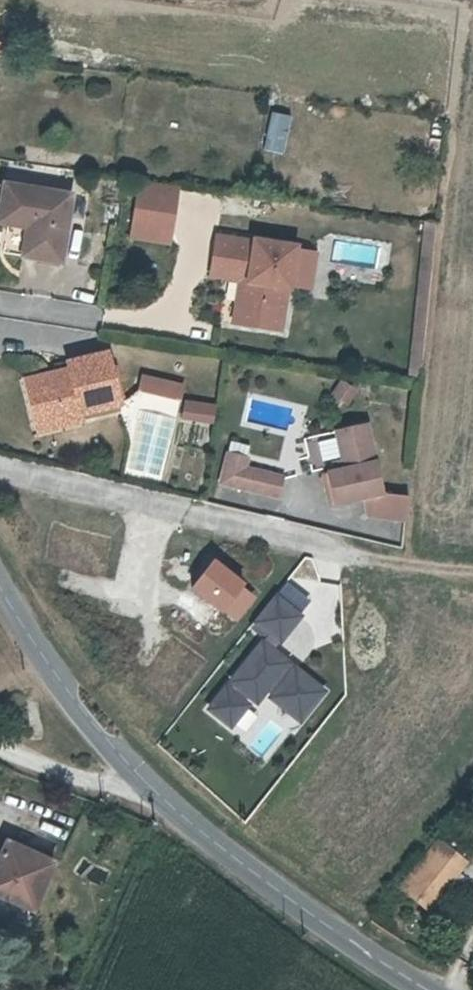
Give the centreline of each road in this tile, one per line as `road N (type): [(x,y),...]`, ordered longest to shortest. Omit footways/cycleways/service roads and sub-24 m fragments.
road 1 (tertiary): [(431,989),(198,830),(104,738),(0,586)]
road 2 (residential): [(262,531),(0,466)]
road 3 (track): [(472,569),(395,564),(262,531)]

